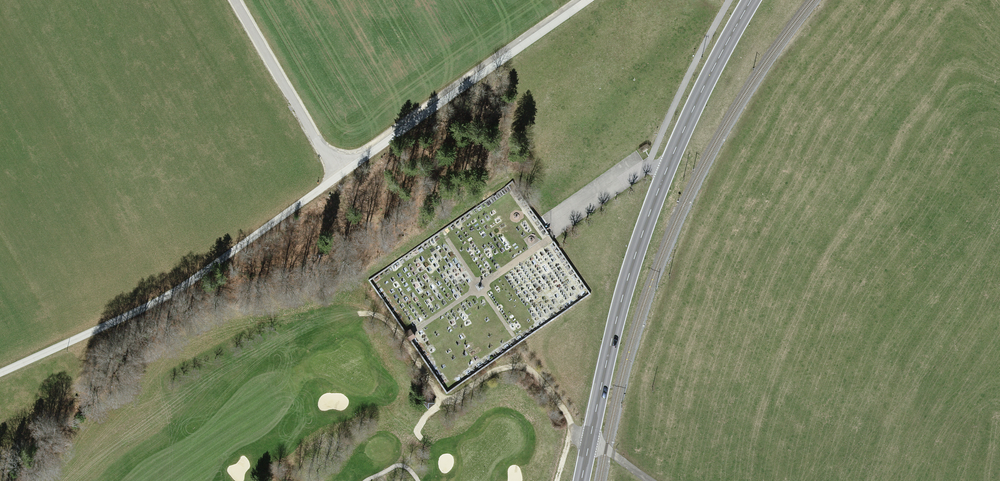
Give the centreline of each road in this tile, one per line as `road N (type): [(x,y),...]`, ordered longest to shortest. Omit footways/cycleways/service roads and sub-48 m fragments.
road 1 (track): [(87,440),(201,343),(355,311),(388,323),(443,399),(453,400),(498,369),(527,368),(580,437),(648,480)]
road 2 (primary): [(581,480),(635,256),(697,101),(752,0)]
road 3 (unclassified): [(592,0),(338,175),(235,0)]
road 4 (track): [(0,377),(157,306),(248,247),(338,175)]

